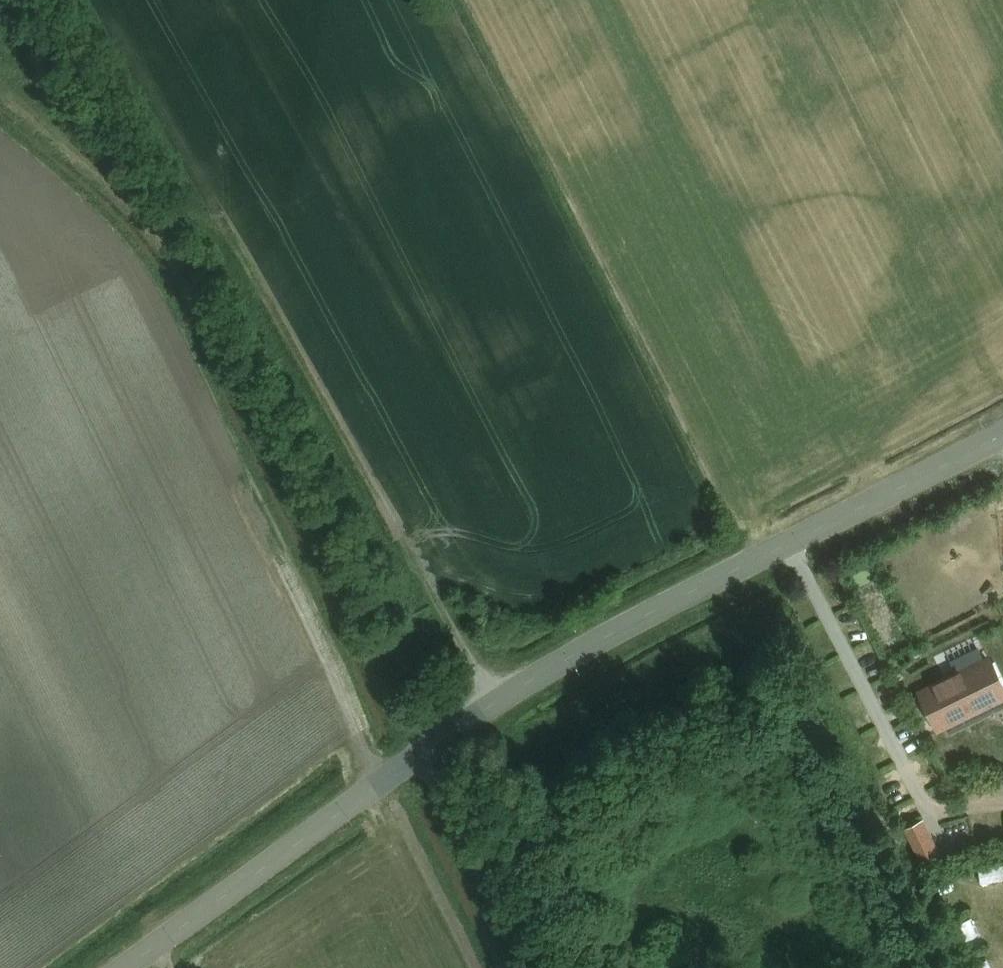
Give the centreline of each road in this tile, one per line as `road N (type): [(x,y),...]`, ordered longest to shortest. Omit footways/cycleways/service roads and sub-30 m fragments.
road 1 (unclassified): [(119,967),(504,690),(1002,430)]
road 2 (track): [(786,541),(926,821),(1002,803)]

